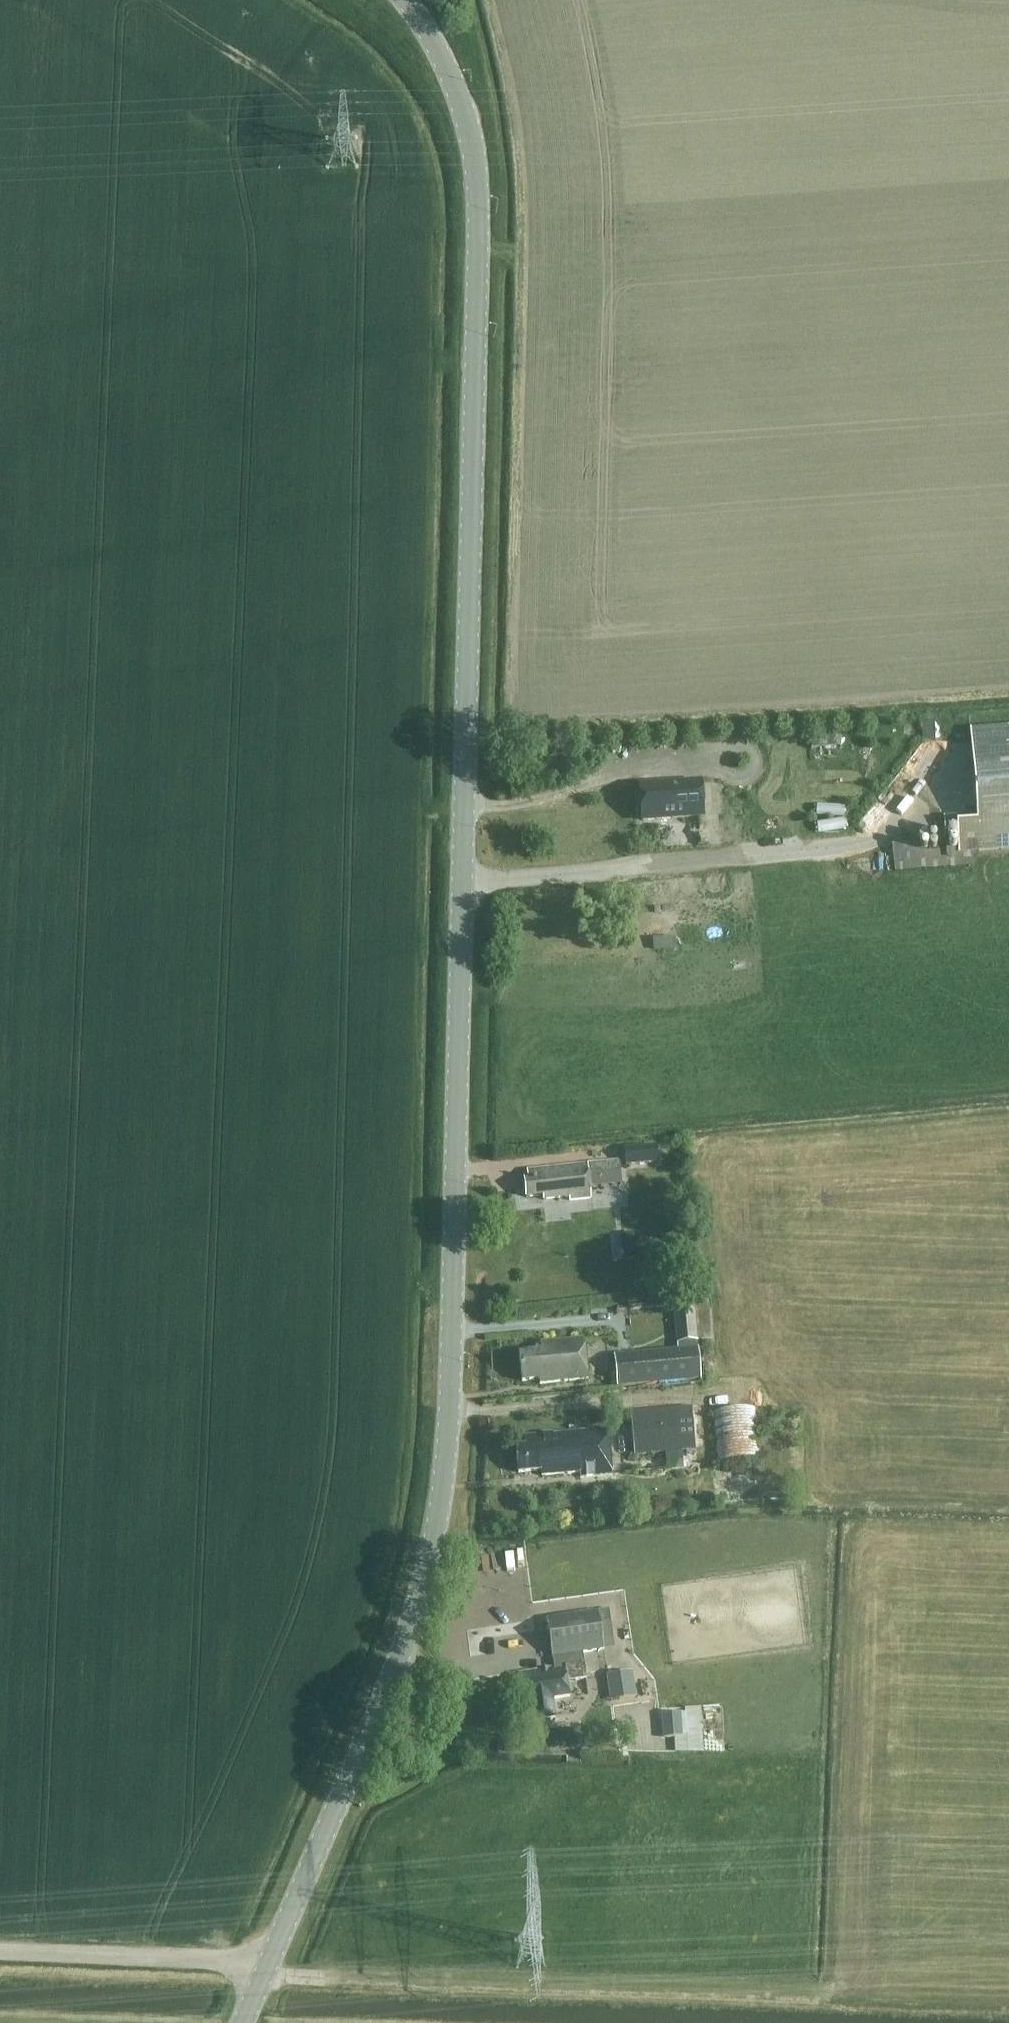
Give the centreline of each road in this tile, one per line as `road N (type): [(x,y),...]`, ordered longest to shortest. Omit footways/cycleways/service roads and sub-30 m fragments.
road 1 (tertiary): [(240,2022),(402,1651),(447,1412),(474,226),(466,129),(450,81),(405,0)]

